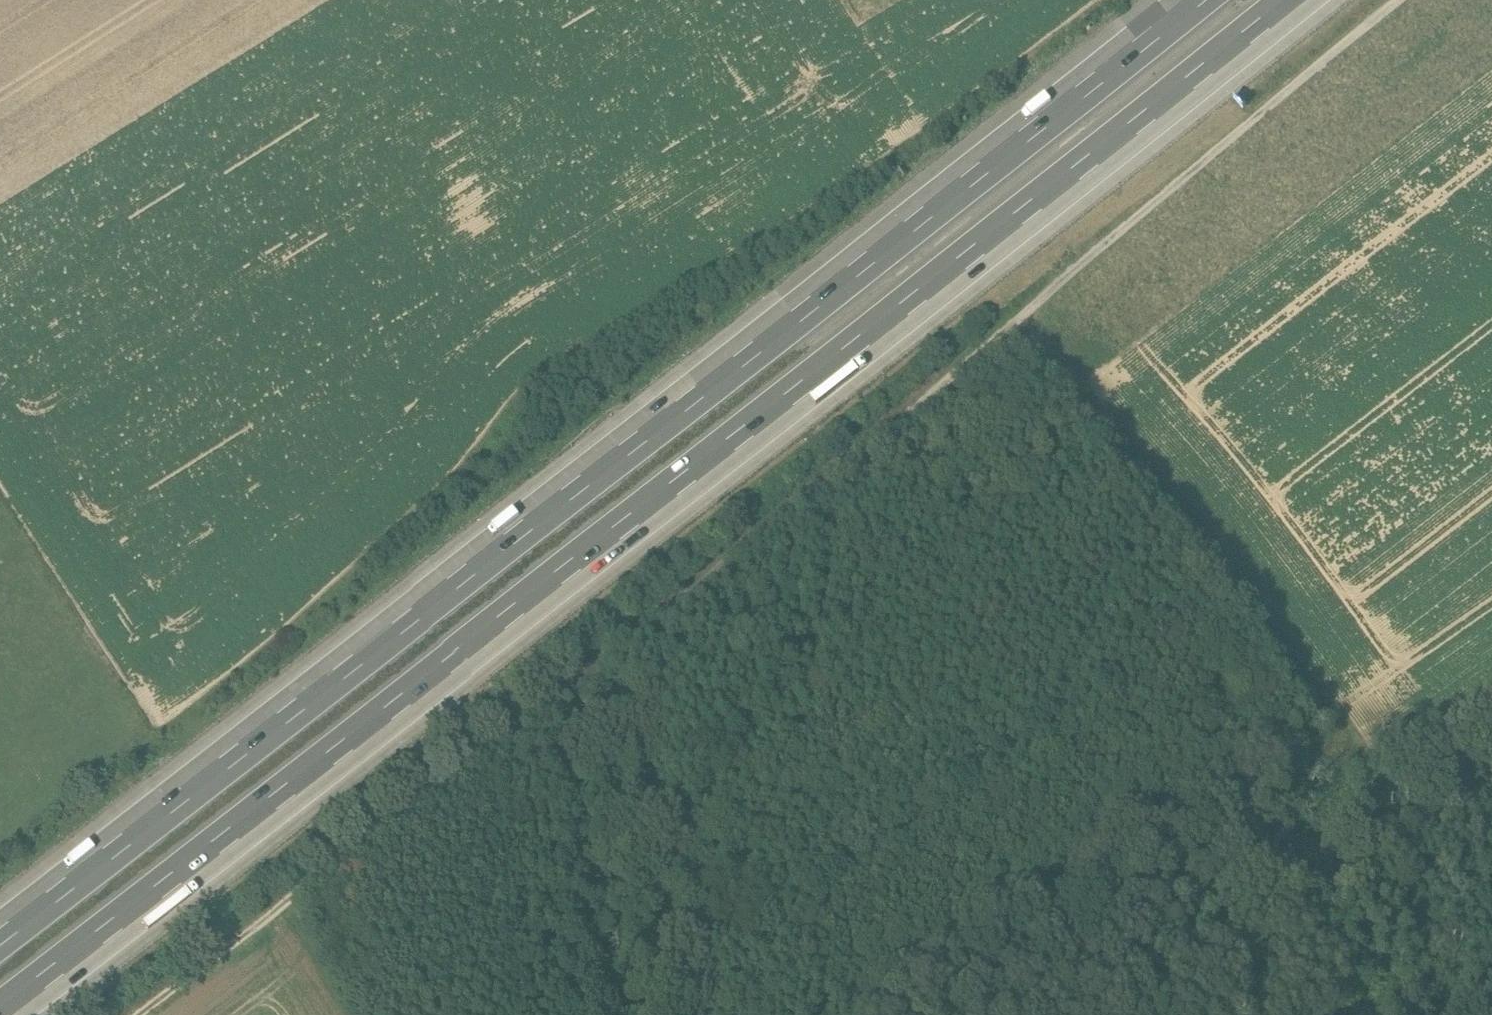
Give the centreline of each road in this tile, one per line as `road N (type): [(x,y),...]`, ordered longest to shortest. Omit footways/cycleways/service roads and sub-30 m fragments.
road 1 (motorway): [(15,1014),(1307,0)]
road 2 (motorway): [(1184,0),(0,931)]
road 3 (track): [(1412,0),(719,565)]
road 4 (track): [(719,565),(143,1014)]
road 5 (track): [(276,914),(344,1014)]

